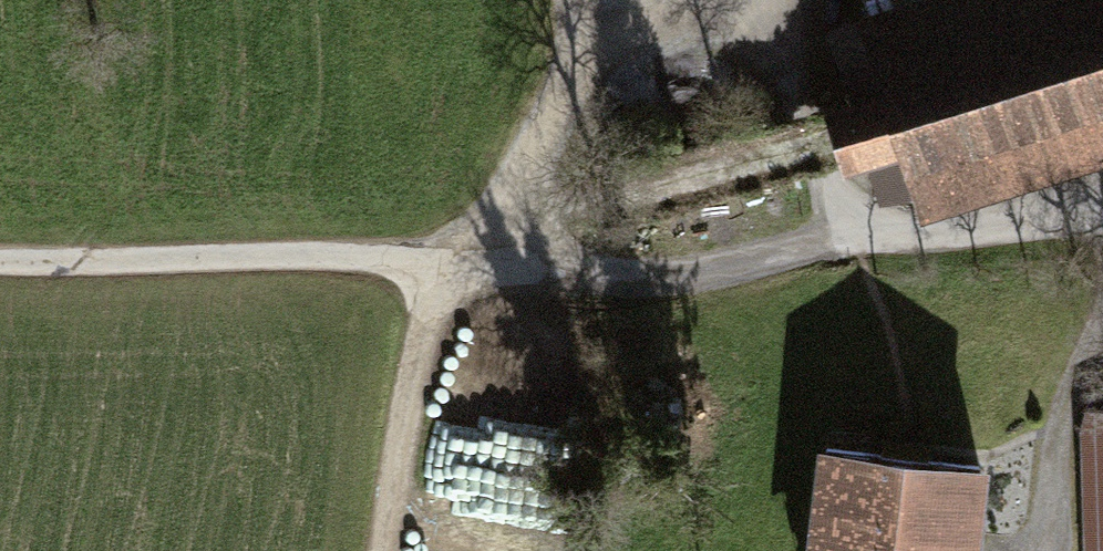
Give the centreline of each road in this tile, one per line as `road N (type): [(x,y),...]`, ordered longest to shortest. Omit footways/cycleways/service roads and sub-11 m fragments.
road 1 (unclassified): [(0,261),(501,259),(582,275),(686,277),(853,234),(1102,210)]
road 2 (track): [(571,14),(746,17),(786,83),(853,234)]
road 3 (track): [(436,262),(391,550)]
road 4 (track): [(501,259),(528,164),(566,76),(571,14)]

